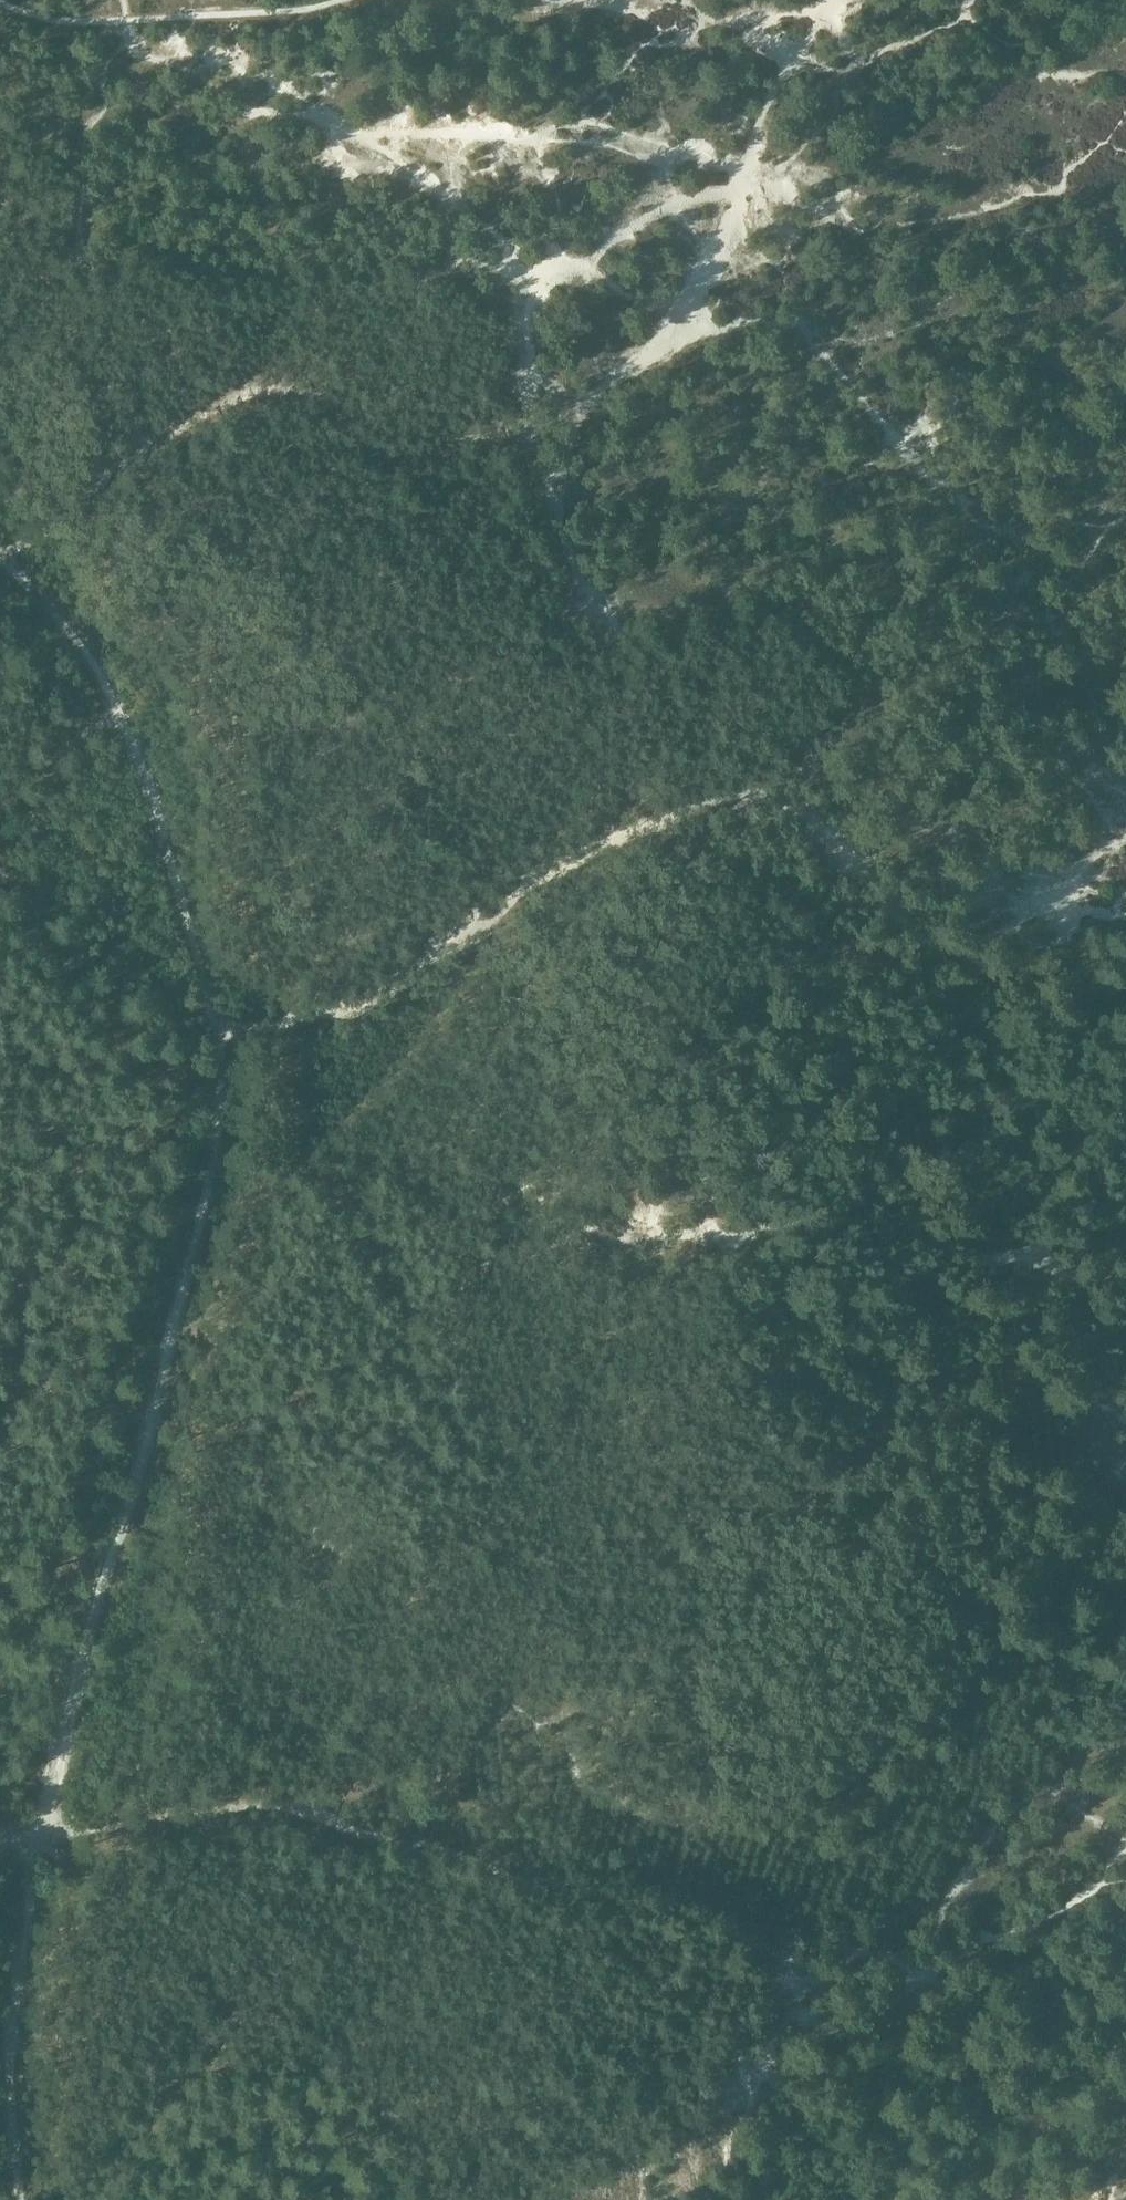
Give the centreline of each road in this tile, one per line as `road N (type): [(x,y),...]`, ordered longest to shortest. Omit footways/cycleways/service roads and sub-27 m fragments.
road 1 (track): [(214,1018),(213,1138),(152,1420),(74,1651),(63,1767),(33,1835)]
road 2 (track): [(0,560),(86,657),(113,711),(171,858),(214,1018)]
road 3 (track): [(33,1835),(31,1899),(9,1989),(4,2060),(12,2199)]

